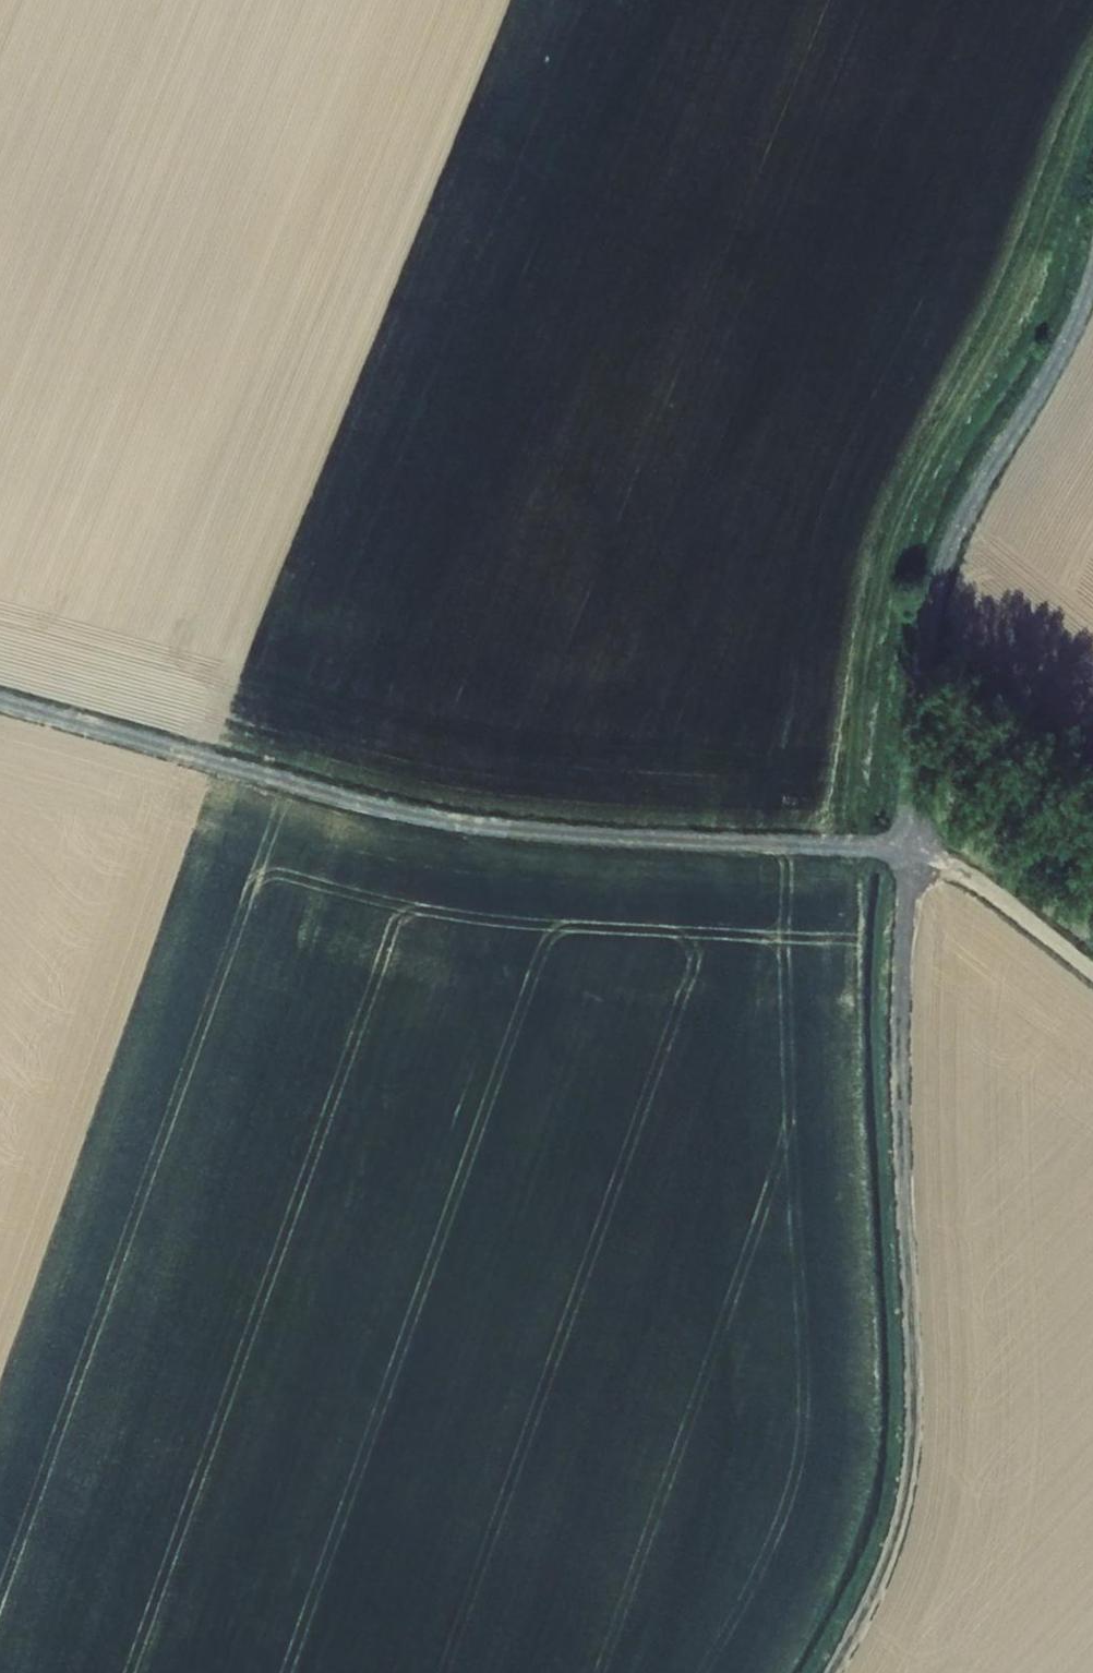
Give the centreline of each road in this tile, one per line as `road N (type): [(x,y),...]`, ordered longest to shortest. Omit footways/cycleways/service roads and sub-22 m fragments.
road 1 (track): [(830,1672),(905,1502),(912,1317),(897,1038),(902,851),(936,579),(998,453),(1064,347),(1092,257)]
road 2 (track): [(0,702),(413,818),(575,841),(902,851),(964,879),(1092,979)]

